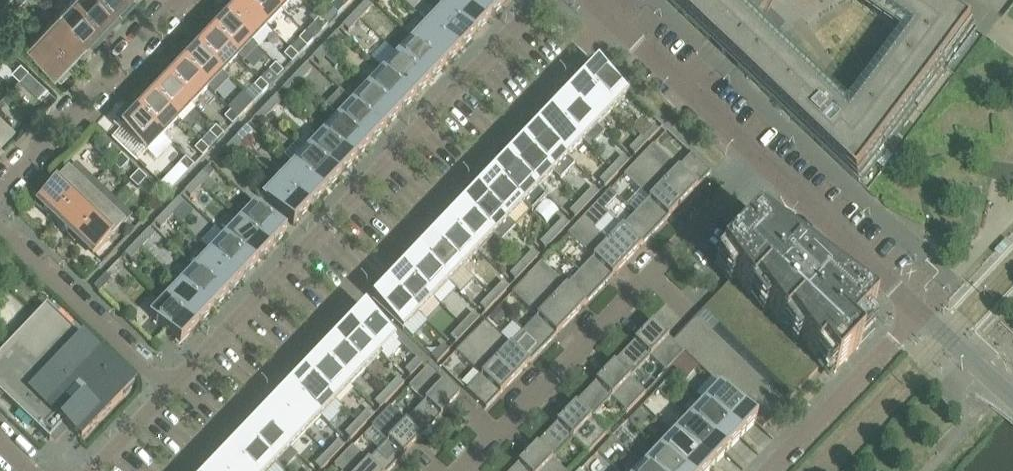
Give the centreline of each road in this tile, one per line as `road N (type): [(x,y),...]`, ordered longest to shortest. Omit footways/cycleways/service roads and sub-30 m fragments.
road 1 (residential): [(184,470),(608,17)]
road 2 (residential): [(543,0),(170,388)]
road 3 (residential): [(460,470),(756,157)]
road 4 (residential): [(0,193),(184,0)]
road 5 (residential): [(170,388),(0,229)]
road 6 (residential): [(918,312),(756,157)]
road 7 (residential): [(763,470),(918,312)]
road 8 (residential): [(756,157),(608,17)]
road 9 (residential): [(1012,402),(918,312)]

